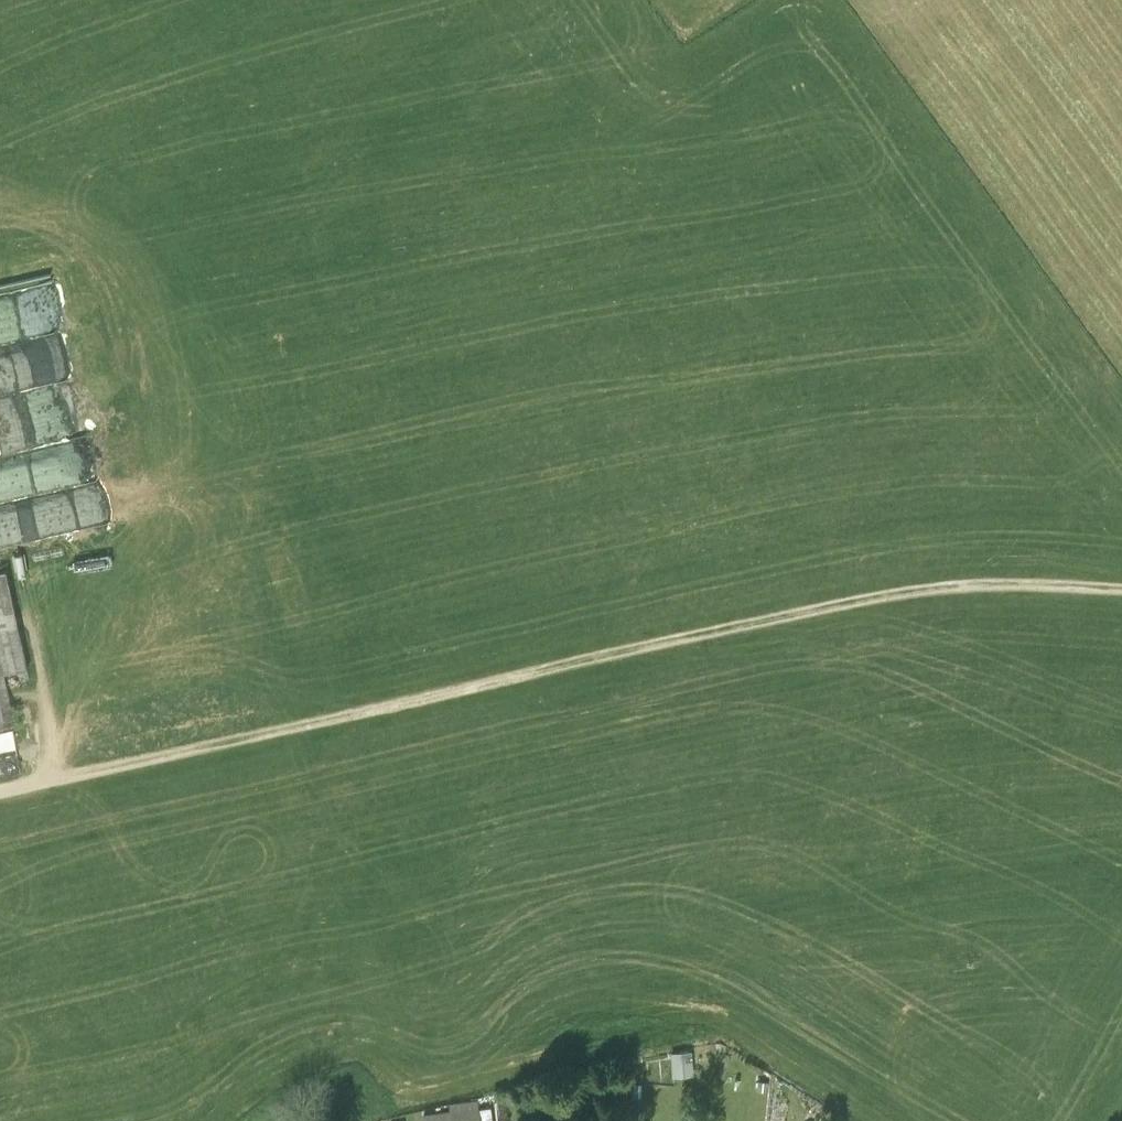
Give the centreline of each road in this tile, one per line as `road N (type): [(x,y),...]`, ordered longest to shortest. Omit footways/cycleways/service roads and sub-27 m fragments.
road 1 (track): [(1121,589),(1013,584),(901,592),(0,791)]

